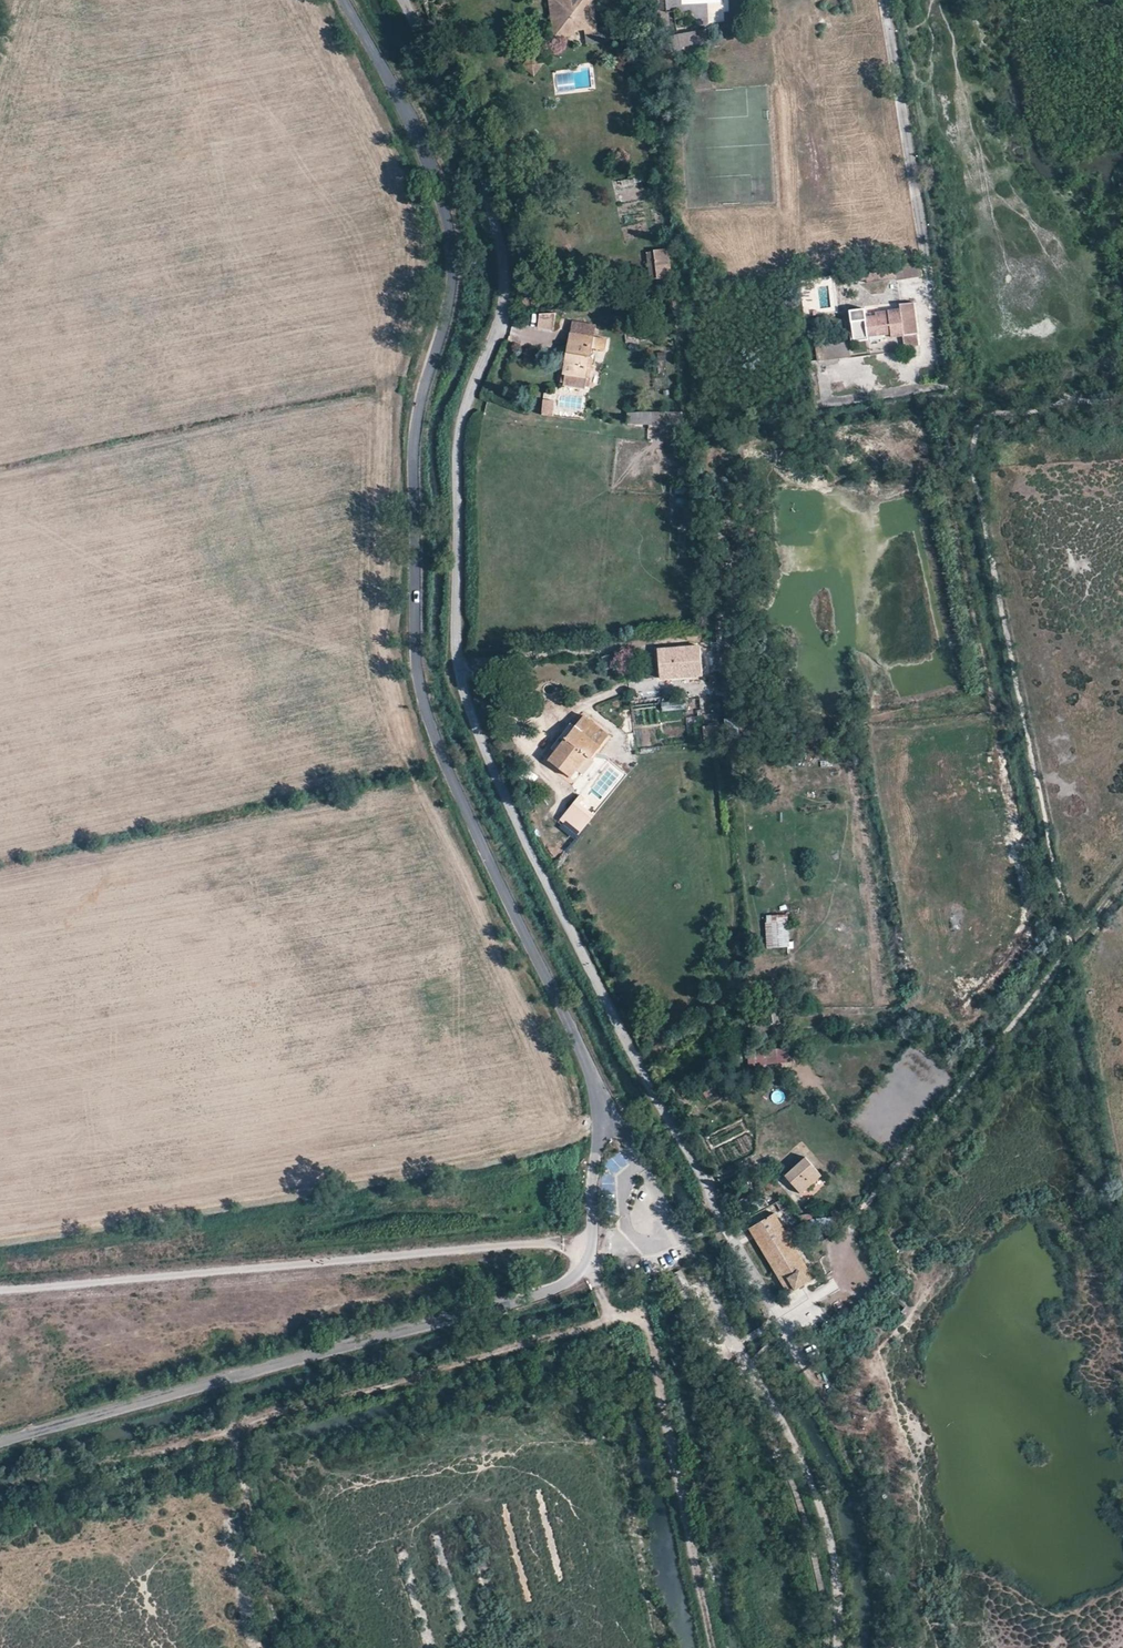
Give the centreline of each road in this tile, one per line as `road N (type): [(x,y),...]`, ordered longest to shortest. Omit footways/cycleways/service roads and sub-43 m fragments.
road 1 (unclassified): [(725,1224),(512,811),(468,704),(456,643),(458,453),(463,416),(498,328),(506,276),(488,200),(408,0)]
road 2 (unclassified): [(345,0),(398,97),(446,220),(454,270),(418,422),(418,675),(428,717),(592,1074),(601,1113)]
road 3 (unclassified): [(0,1438),(565,1284),(588,1261),(594,1235),(601,1113)]
road 4 (track): [(0,1291),(512,1246),(561,1244),(590,1253)]
road 5 (track): [(712,1647),(646,1324),(605,1301),(588,1261)]
road 6 (track): [(838,1647),(840,1582),(825,1513),(765,1389)]

